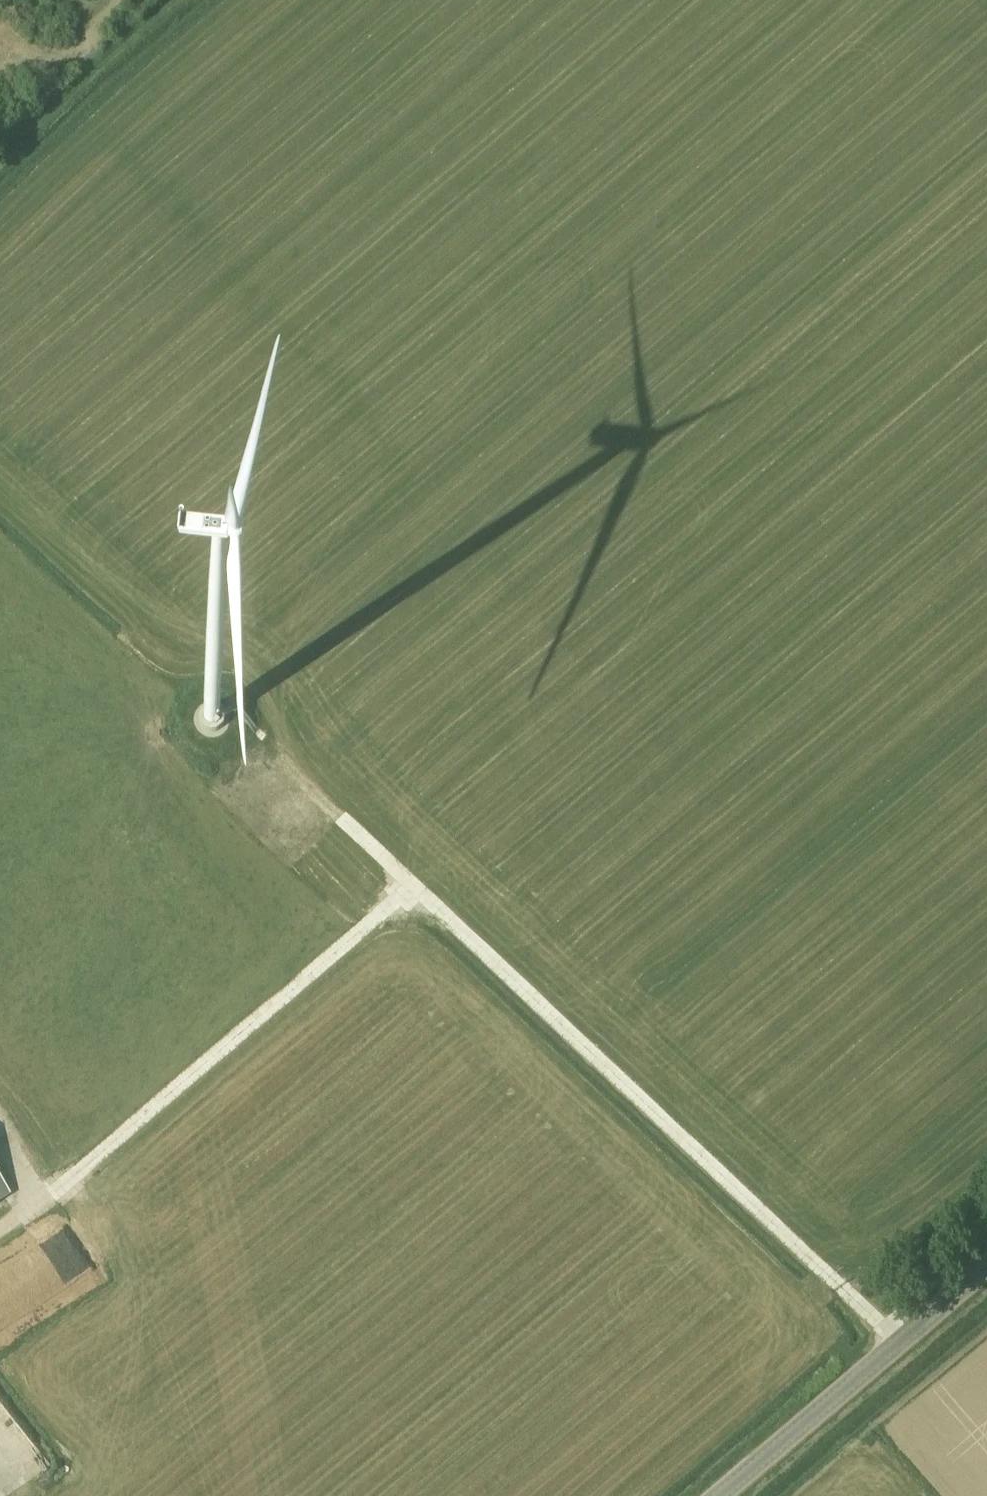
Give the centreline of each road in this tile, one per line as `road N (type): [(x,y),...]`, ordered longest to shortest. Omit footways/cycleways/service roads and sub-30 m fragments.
road 1 (tertiary): [(721,1495),(986,1268)]

